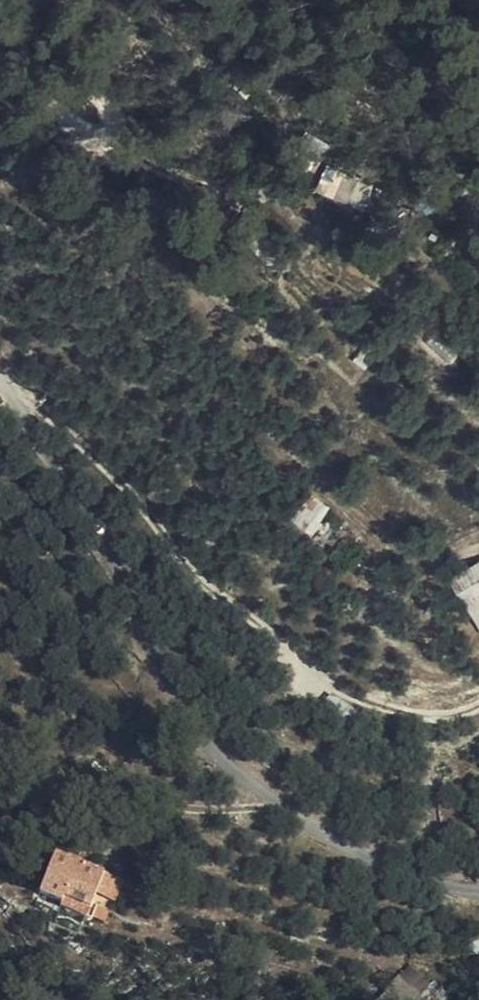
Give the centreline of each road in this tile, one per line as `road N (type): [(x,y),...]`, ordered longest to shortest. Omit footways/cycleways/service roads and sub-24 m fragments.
road 1 (unclassified): [(0,373),(129,553),(190,708),(237,768),(331,832),(478,890)]
road 2 (track): [(59,0),(108,97),(107,128),(82,132),(0,67)]

